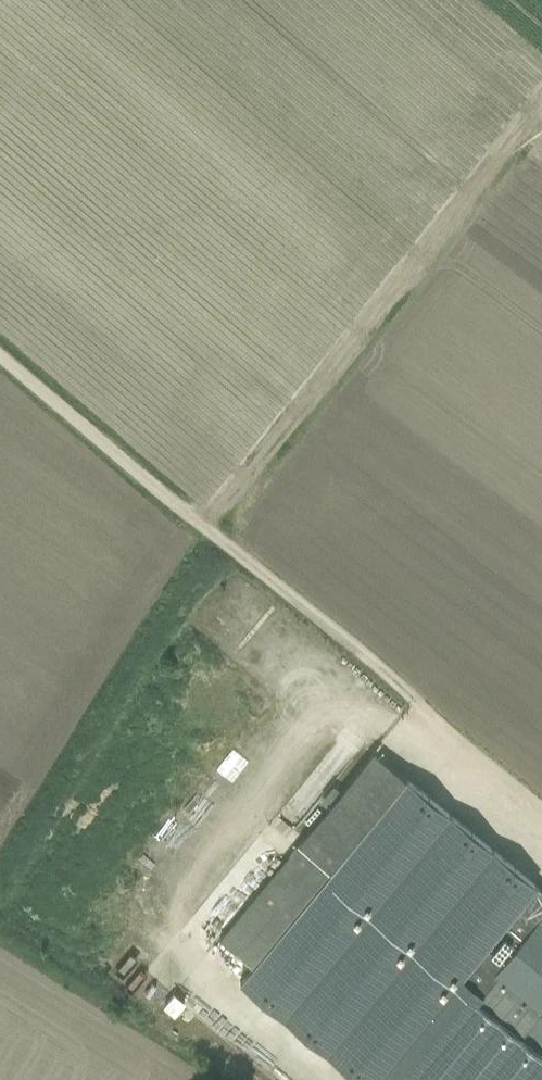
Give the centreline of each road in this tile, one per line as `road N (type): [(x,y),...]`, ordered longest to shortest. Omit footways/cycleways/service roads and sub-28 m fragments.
road 1 (track): [(0,354),(541,812)]

